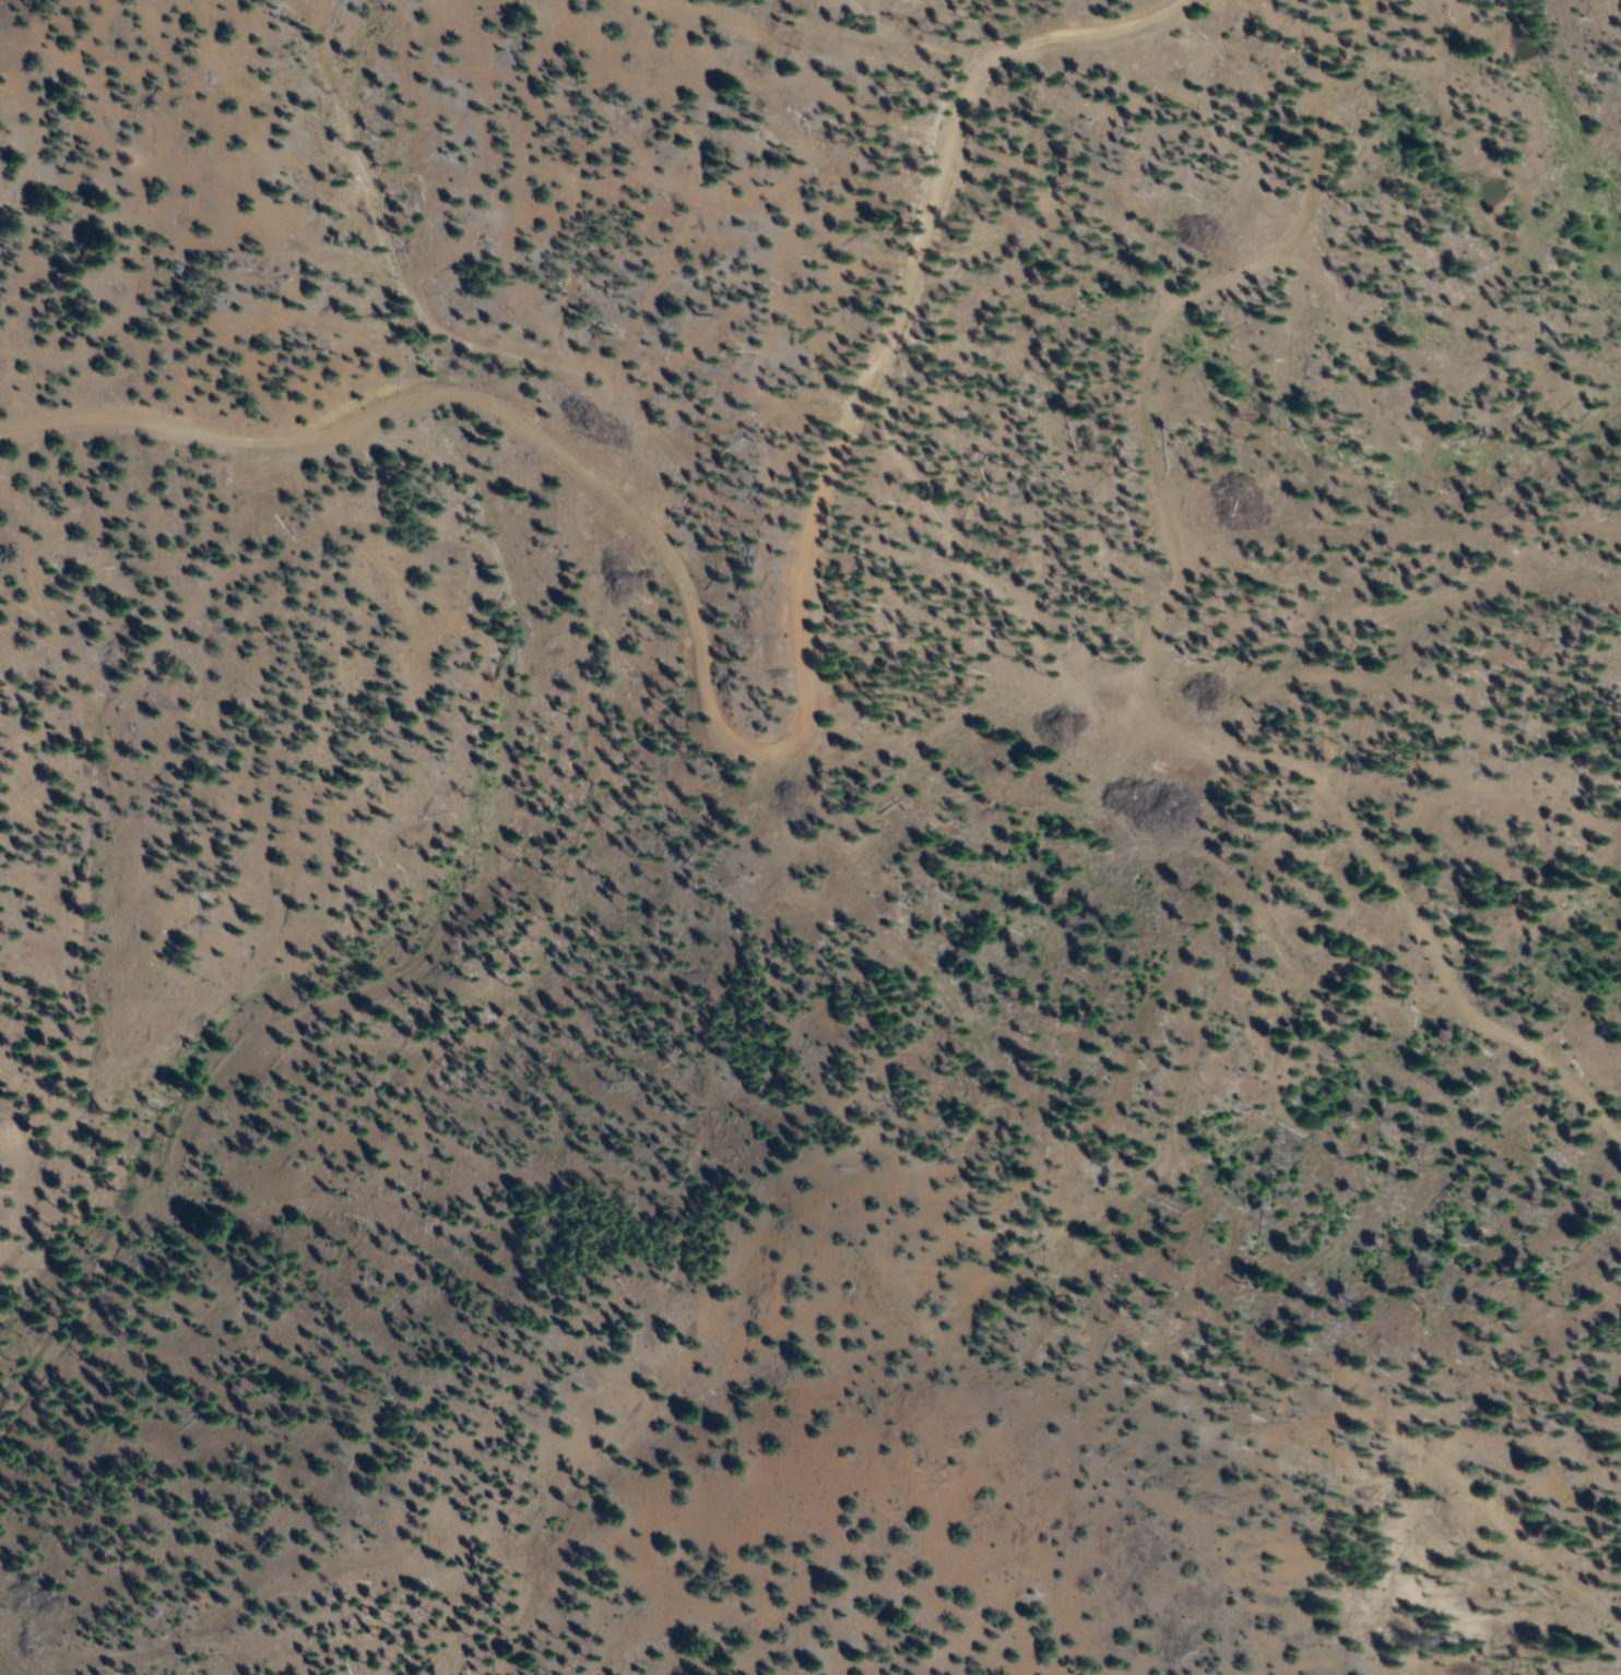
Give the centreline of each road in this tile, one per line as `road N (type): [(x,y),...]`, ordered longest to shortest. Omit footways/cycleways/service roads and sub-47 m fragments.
road 1 (track): [(1175,0),(1168,10),(999,63),(944,112),(808,540),(831,693),(794,756),(741,765),(699,727),(693,578),(606,459),(431,397),(0,415)]

